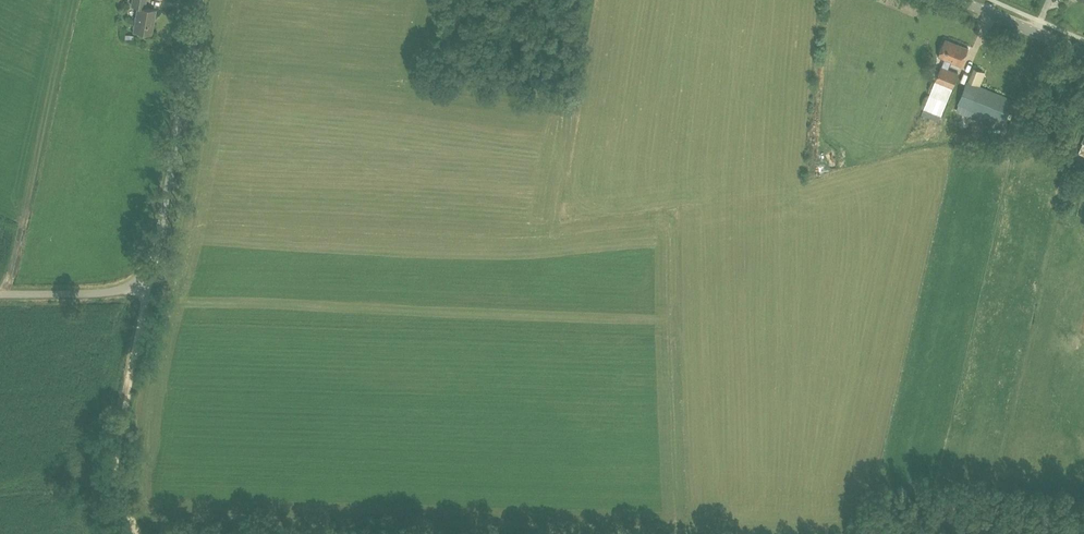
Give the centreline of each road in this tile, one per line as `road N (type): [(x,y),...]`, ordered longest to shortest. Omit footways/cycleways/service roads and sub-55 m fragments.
road 1 (unclassified): [(0,293),(118,291),(150,274),(201,0)]
road 2 (track): [(134,533),(111,475),(150,274)]
road 3 (unclassified): [(1083,55),(958,0)]

